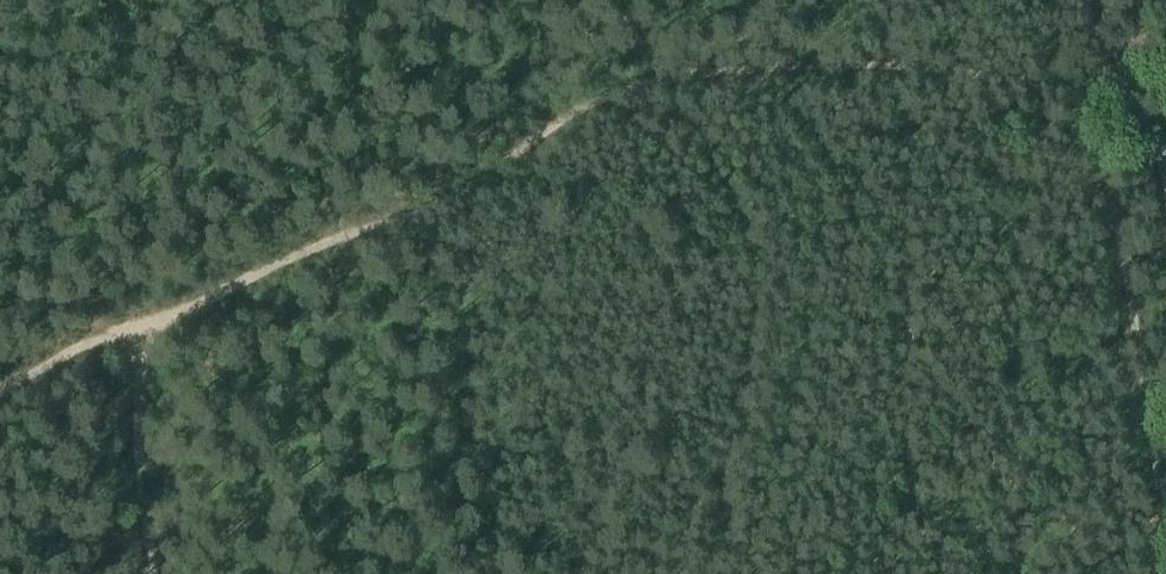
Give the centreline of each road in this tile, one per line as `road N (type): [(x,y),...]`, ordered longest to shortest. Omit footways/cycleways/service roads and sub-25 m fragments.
road 1 (track): [(1084,81),(865,61),(701,81),(496,172),(422,215),(244,282),(0,394)]
road 2 (track): [(151,573),(131,472),(141,326)]
road 3 (track): [(1135,0),(1165,210)]

